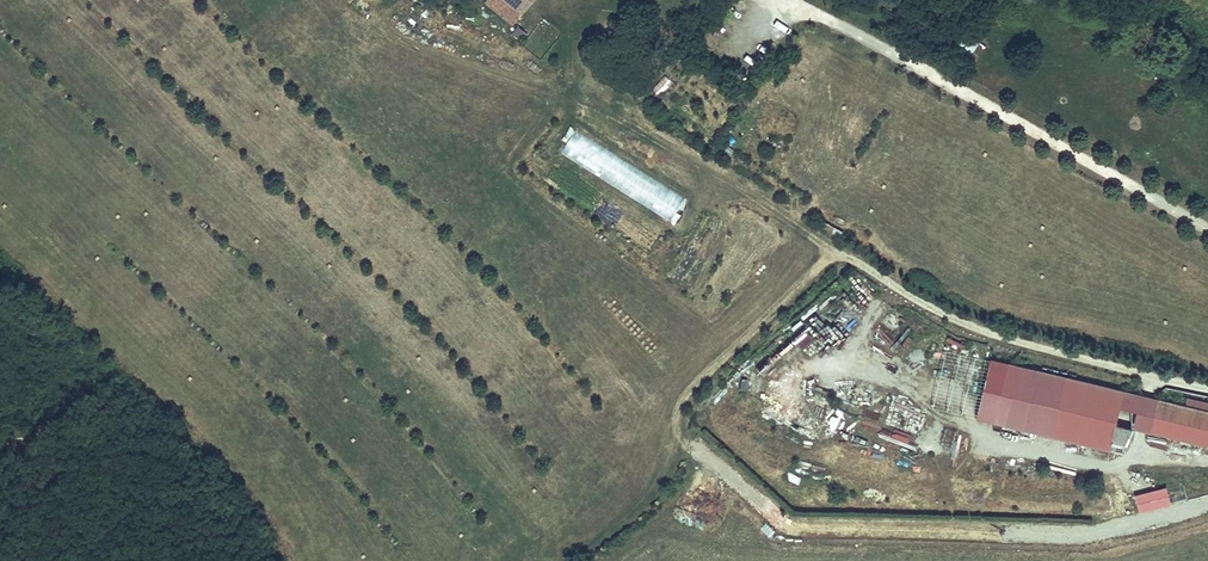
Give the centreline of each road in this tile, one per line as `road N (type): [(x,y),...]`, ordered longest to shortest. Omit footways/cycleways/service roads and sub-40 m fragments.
road 1 (track): [(1024,344),(832,247),(695,384),(675,414),(645,502),(567,560)]

